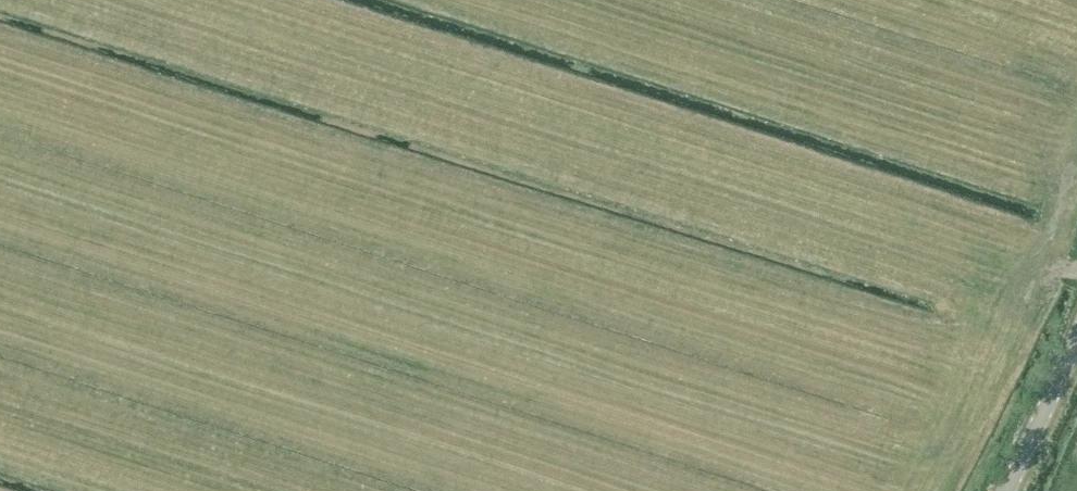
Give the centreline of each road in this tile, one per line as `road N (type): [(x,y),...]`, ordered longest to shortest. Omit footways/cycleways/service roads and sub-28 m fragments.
road 1 (tertiary): [(1006,490),(1076,335)]

